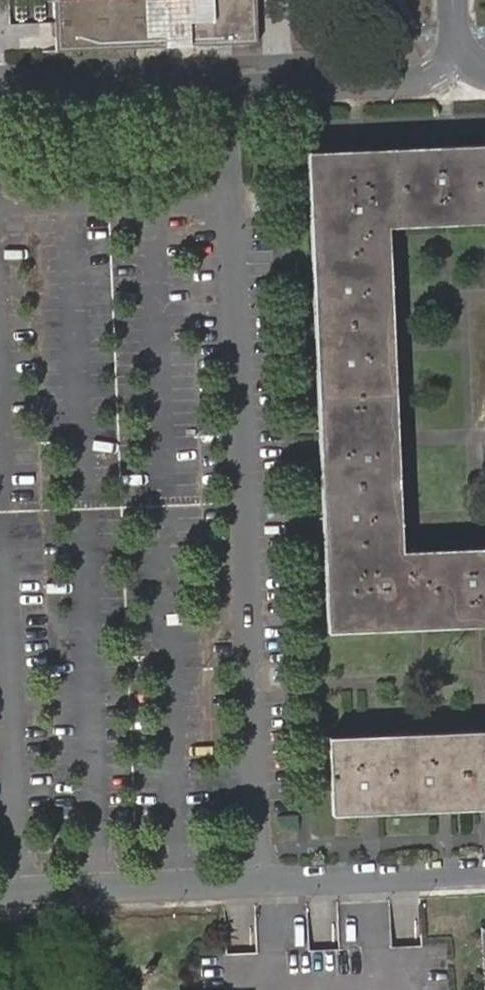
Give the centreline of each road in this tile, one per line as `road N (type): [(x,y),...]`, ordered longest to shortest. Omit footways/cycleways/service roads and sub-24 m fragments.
road 1 (residential): [(0,894),(484,875)]
road 2 (residential): [(0,97),(398,82),(469,58)]

